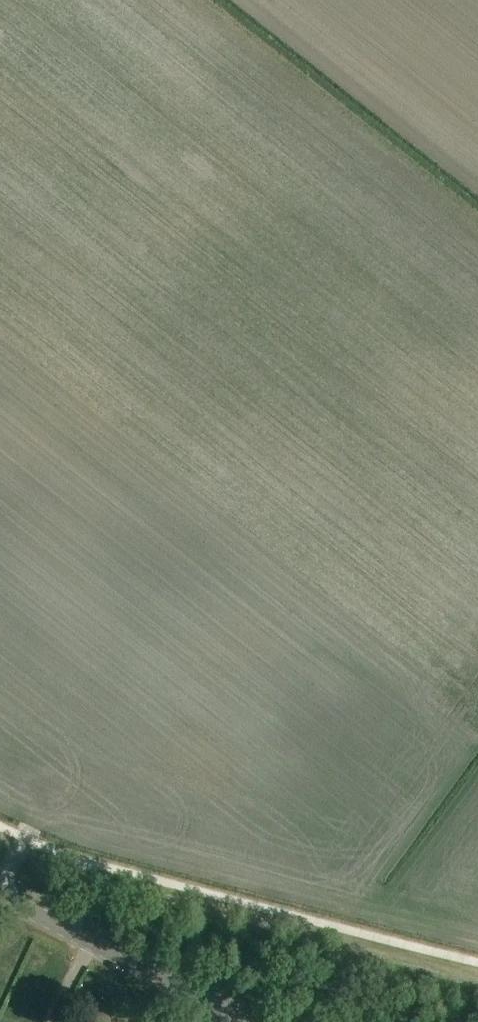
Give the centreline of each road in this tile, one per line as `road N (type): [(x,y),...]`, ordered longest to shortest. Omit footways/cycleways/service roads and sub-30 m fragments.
road 1 (tertiary): [(250,1021),(0,893)]

